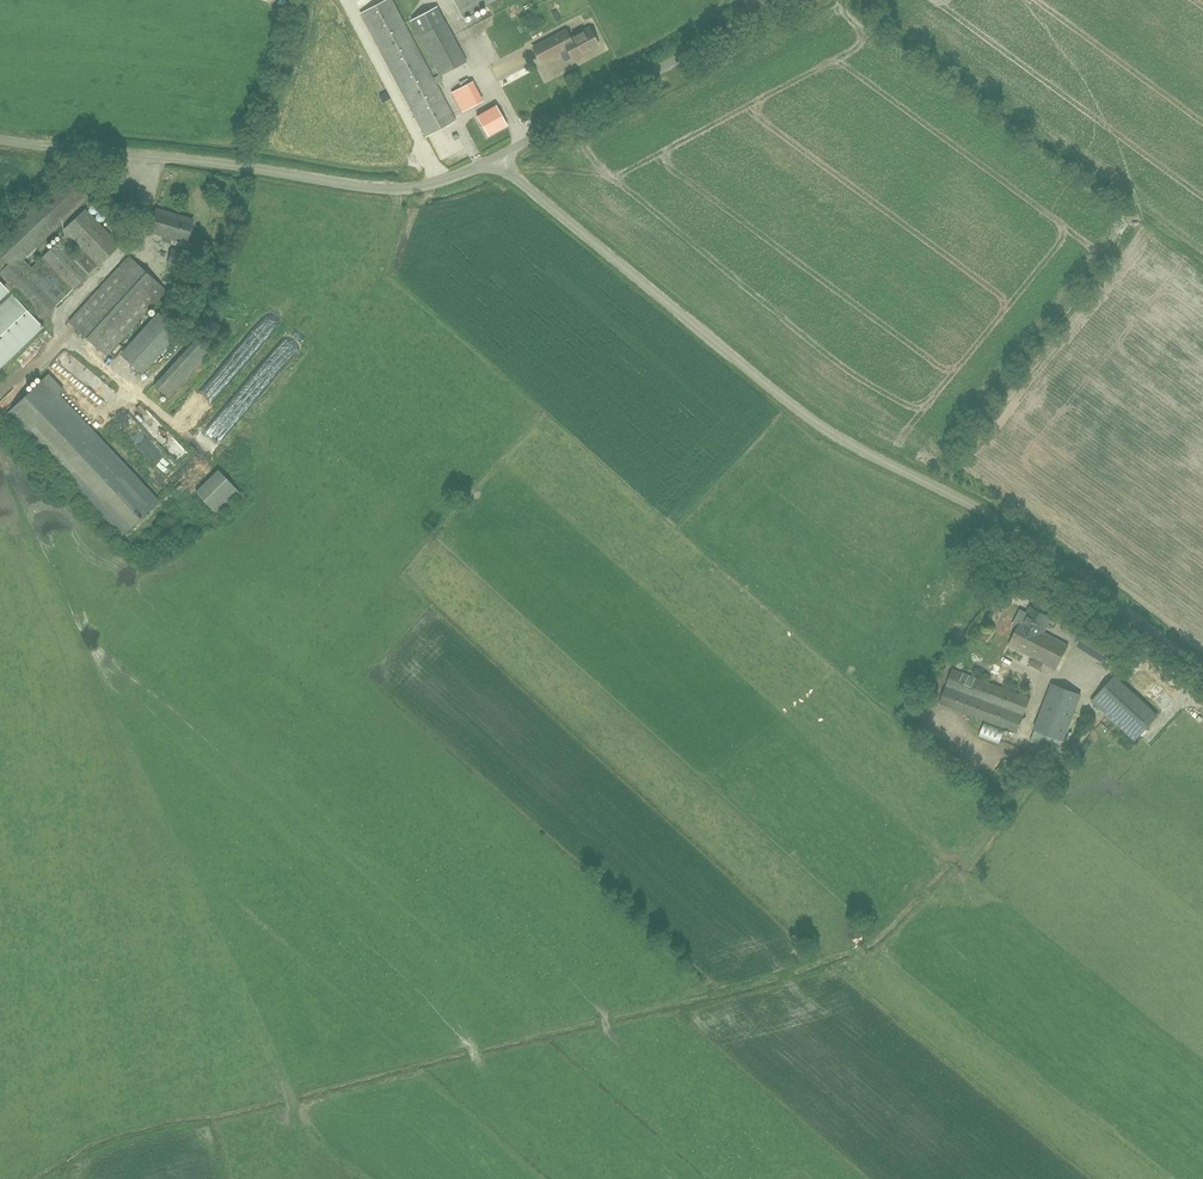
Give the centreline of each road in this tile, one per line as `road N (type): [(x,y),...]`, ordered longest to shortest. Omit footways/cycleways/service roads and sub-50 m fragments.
road 1 (unclassified): [(1202,670),(985,509),(832,437),(494,159)]
road 2 (unclassified): [(494,159),(432,184),(383,189),(0,139)]
road 3 (unclassified): [(494,159),(791,0)]

